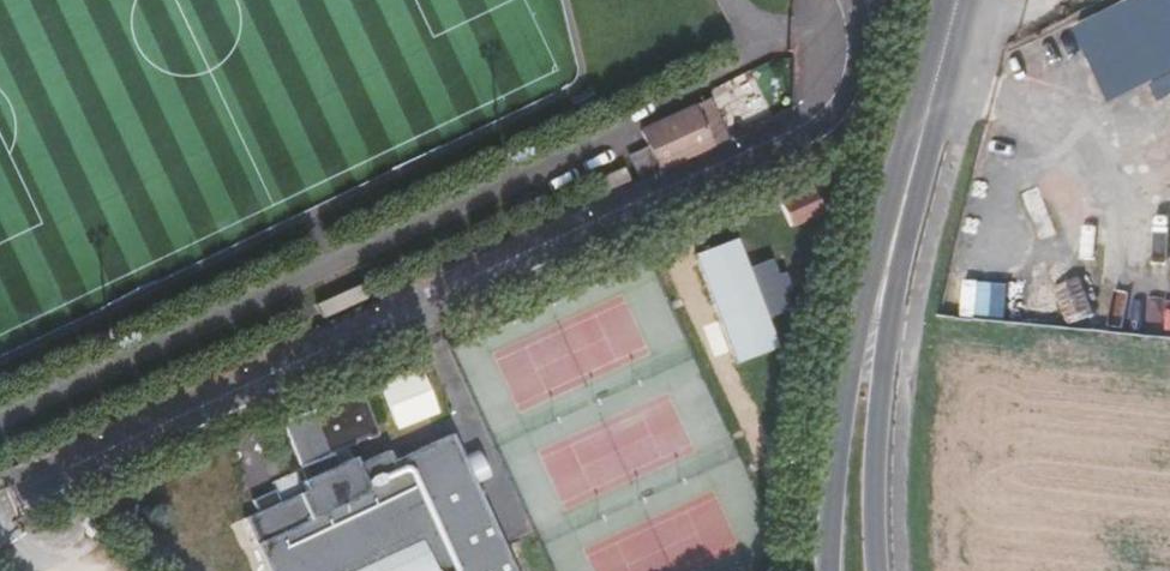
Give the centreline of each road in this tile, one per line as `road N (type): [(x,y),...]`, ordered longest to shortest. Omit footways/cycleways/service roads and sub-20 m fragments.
road 1 (unclassified): [(847,9),(844,83),(810,129),(0,510)]
road 2 (secondary): [(949,0),(847,405),(831,570)]
road 3 (secondary): [(881,570),(874,492),(880,366),(970,0)]

